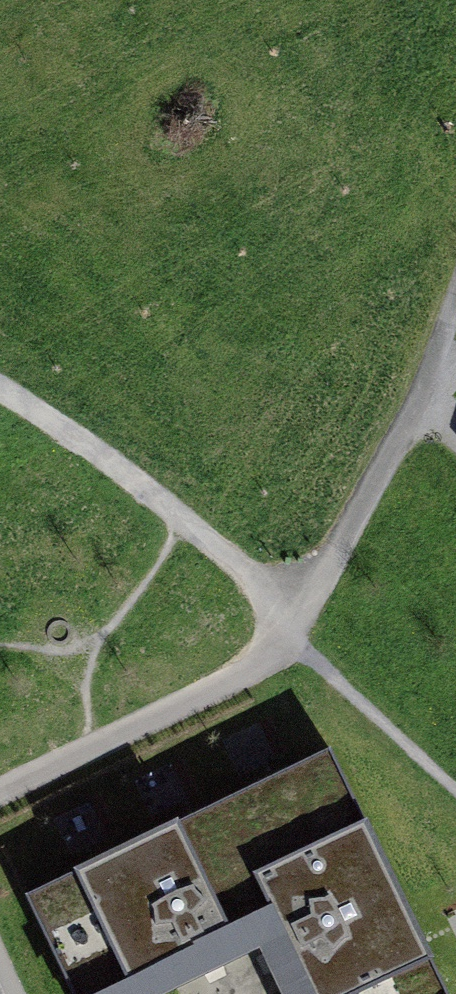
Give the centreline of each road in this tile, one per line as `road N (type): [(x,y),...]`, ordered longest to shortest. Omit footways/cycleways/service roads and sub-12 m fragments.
road 1 (track): [(0,828),(251,704),(411,405),(455,265)]
road 2 (track): [(0,398),(130,485),(313,578)]

